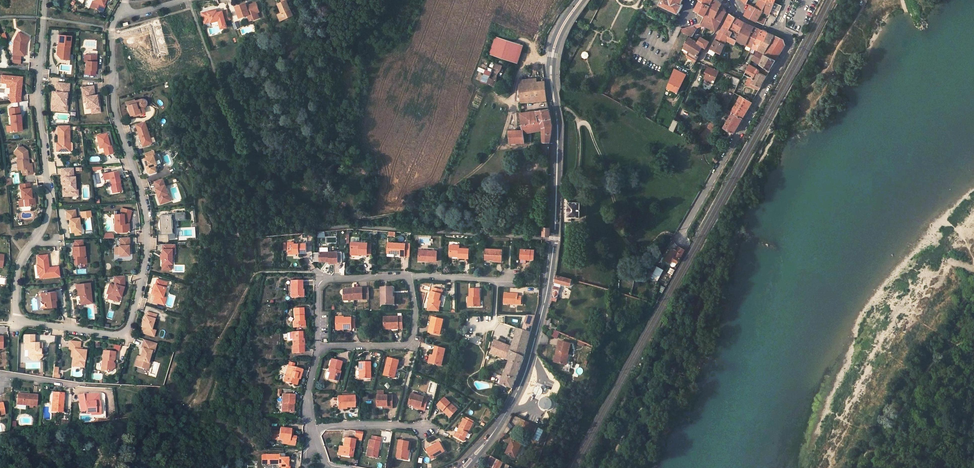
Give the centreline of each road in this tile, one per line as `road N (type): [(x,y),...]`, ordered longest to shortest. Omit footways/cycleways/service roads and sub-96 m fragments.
road 1 (residential): [(120,11),(112,29),(114,110),(148,231),(130,327),(110,336),(16,315),(17,270),(50,208),(38,98),(44,0)]
road 2 (secondary): [(463,467),(509,408),(535,337),(555,238),(551,62),(580,0)]
road 3 (track): [(551,62),(517,75),(495,151),(416,212),(319,214),(267,143)]
road 4 (residential): [(679,237),(789,48),(775,31)]
road 5 (residential): [(317,347),(405,346),(416,312),(409,278)]
road 6 (residential): [(409,278),(327,279),(318,288),(317,347)]

